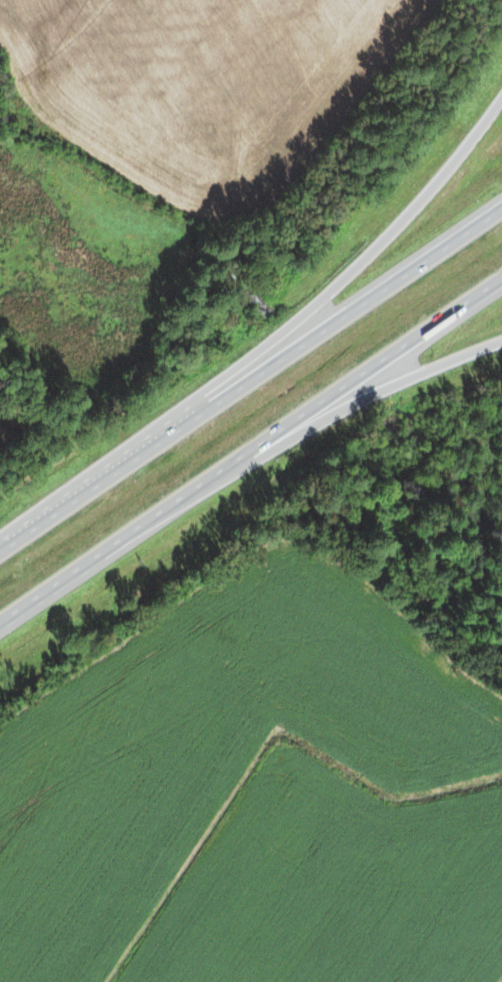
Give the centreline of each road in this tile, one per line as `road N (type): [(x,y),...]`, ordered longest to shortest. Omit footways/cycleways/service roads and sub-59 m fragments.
road 1 (motorway): [(0,629),(501,282)]
road 2 (motorway): [(501,109),(445,190),(232,384),(60,516)]
road 3 (motorway): [(501,223),(0,556)]
road 4 (motorway): [(144,528),(383,396),(501,348)]

